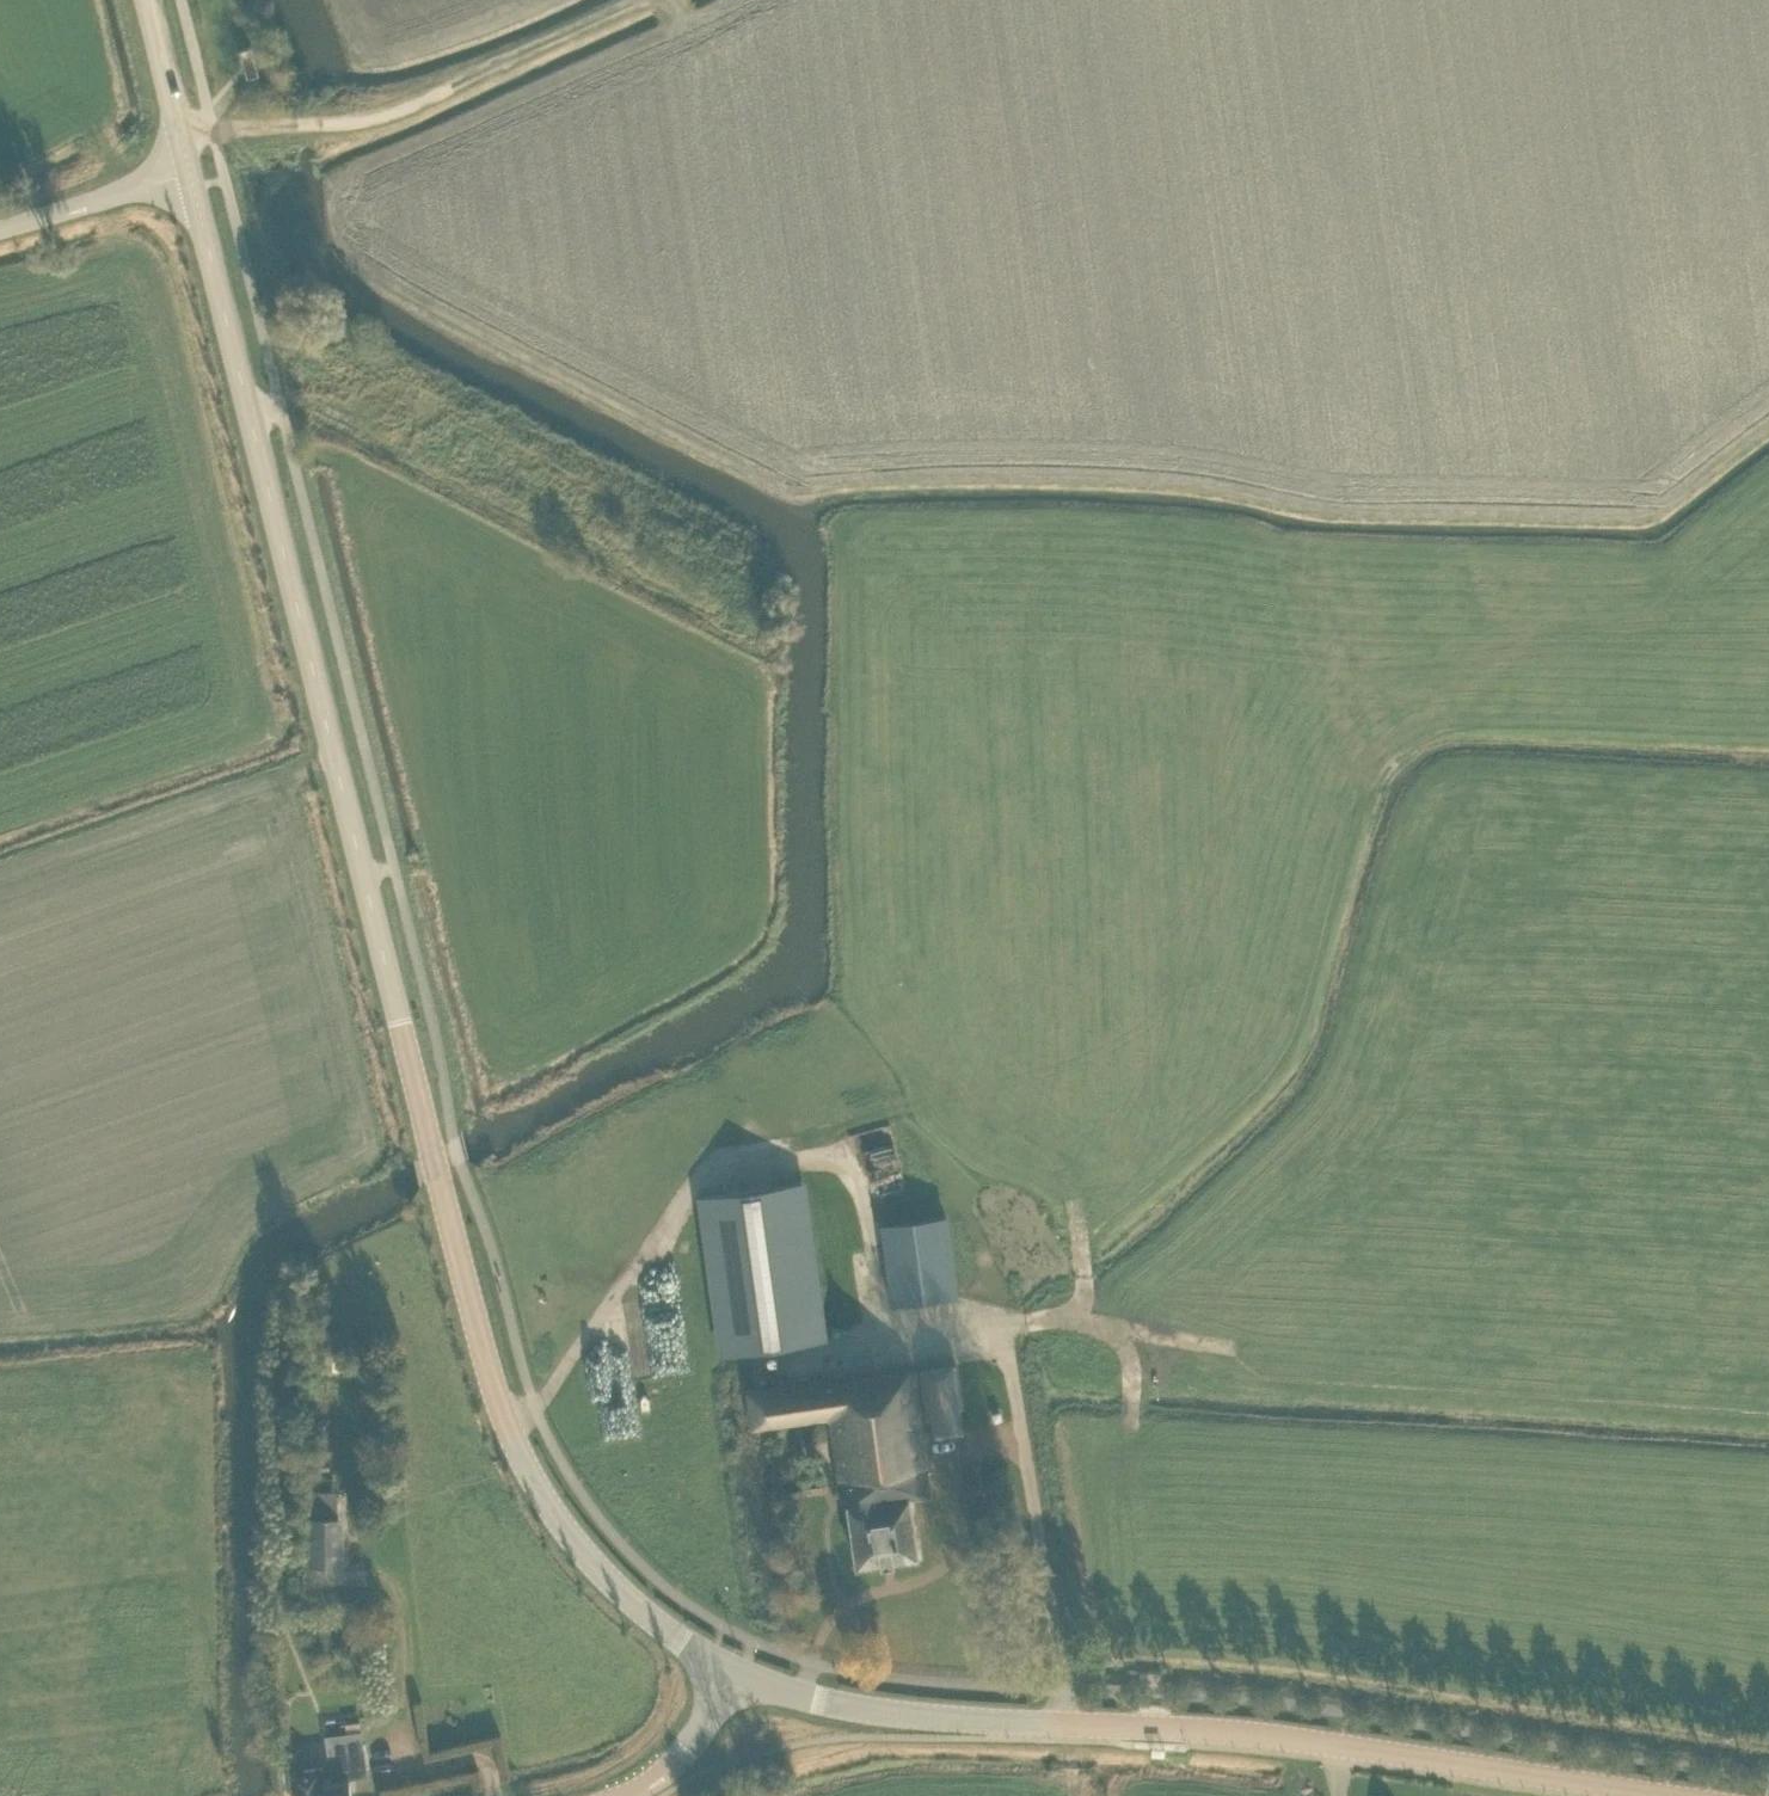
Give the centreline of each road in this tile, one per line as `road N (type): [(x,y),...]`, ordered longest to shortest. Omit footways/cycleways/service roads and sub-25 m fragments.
road 1 (secondary): [(741,1672),(676,1635),(598,1568),(538,1484),(497,1397),(191,174)]
road 2 (secondary): [(1673,1795),(1253,1733),(923,1716),(741,1672)]
road 3 (track): [(182,134),(400,113),(642,0)]
road 4 (unclassified): [(0,227),(191,174)]
road 5 (secondary): [(191,174),(148,0)]
road 6 (tertiary): [(621,1795),(661,1776),(741,1672)]

